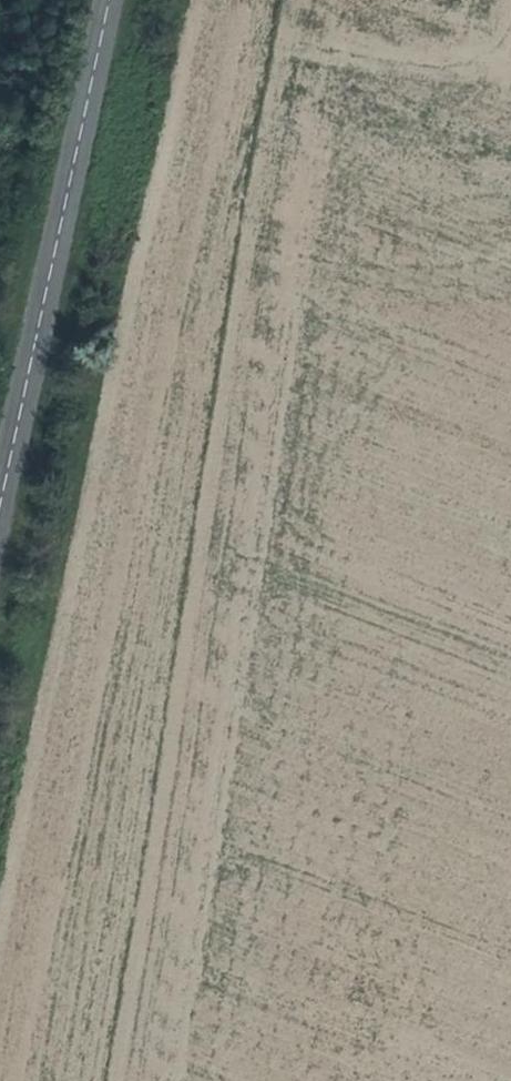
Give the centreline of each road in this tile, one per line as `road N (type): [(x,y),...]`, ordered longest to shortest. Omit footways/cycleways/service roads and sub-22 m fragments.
road 1 (tertiary): [(0,518),(103,0)]

